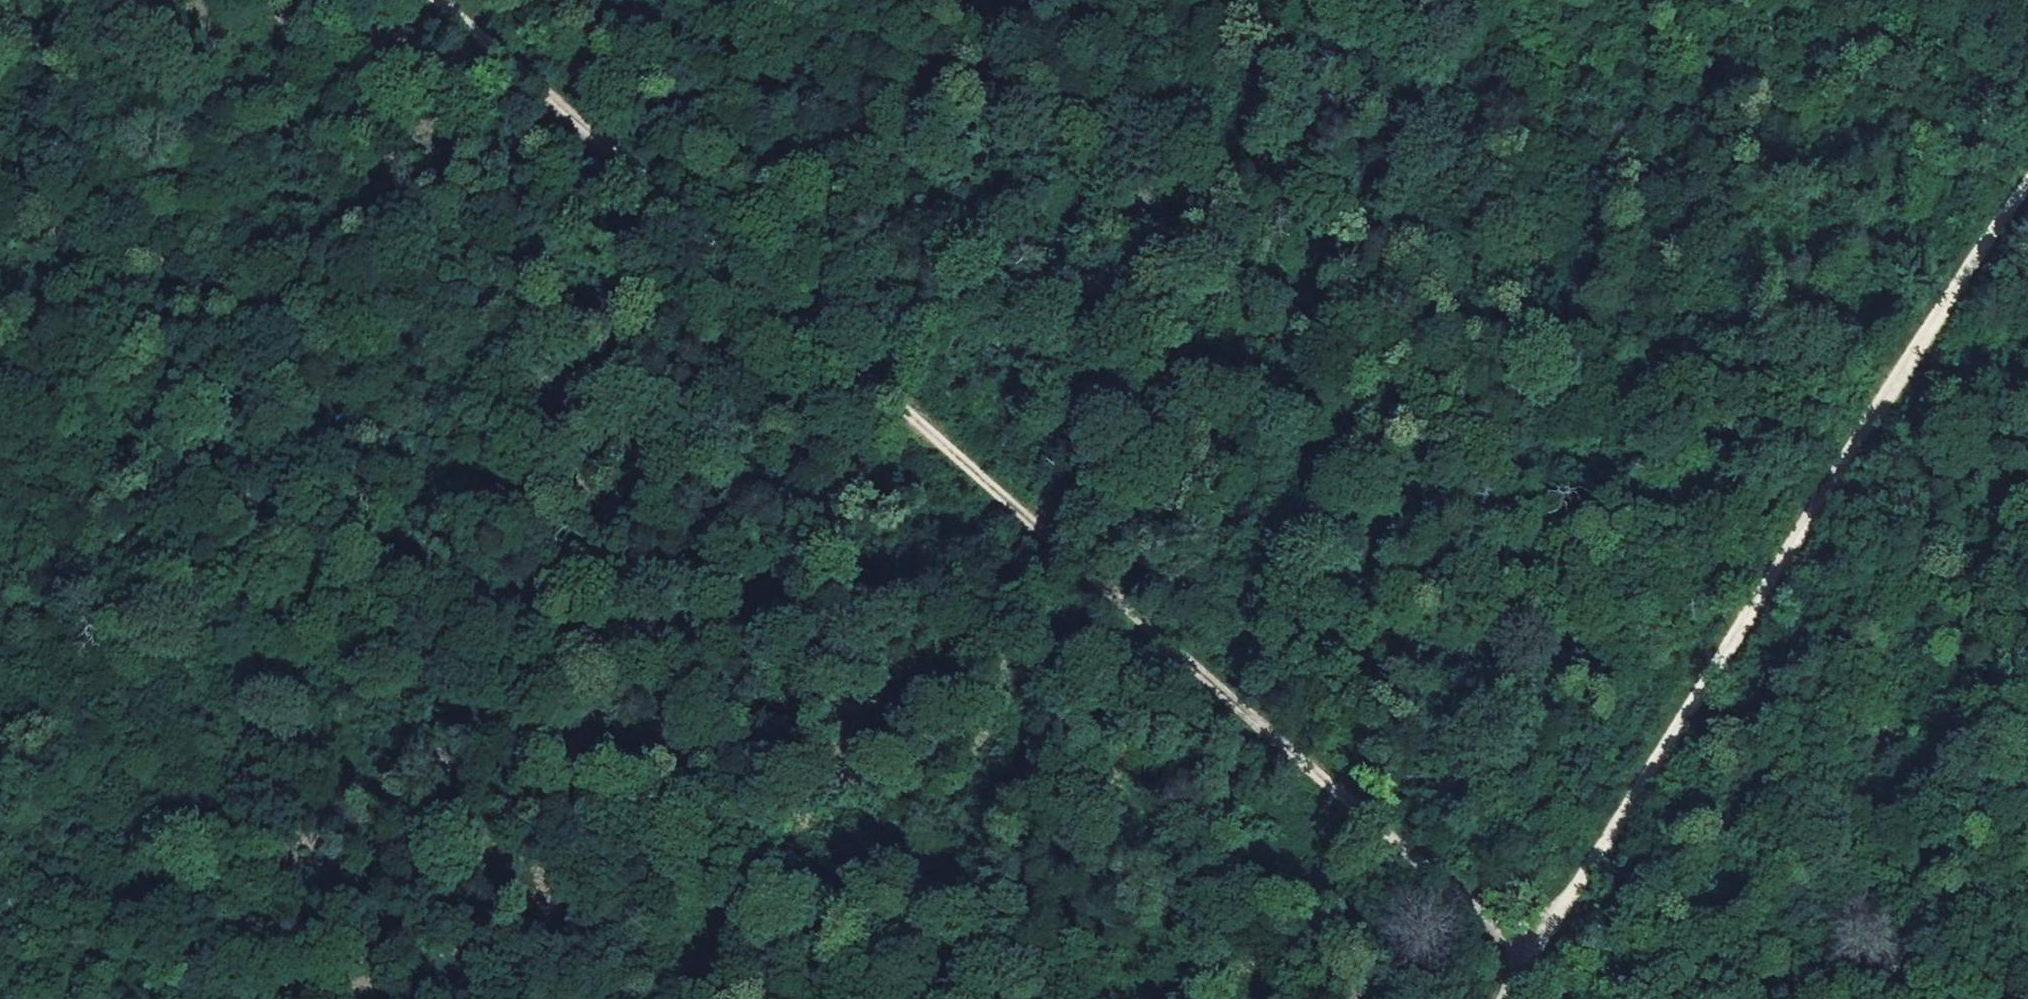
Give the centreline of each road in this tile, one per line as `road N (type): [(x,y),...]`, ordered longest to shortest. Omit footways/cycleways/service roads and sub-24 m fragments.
road 1 (track): [(1525,963),(437,0)]
road 2 (track): [(1525,963),(1989,240),(2027,201)]

